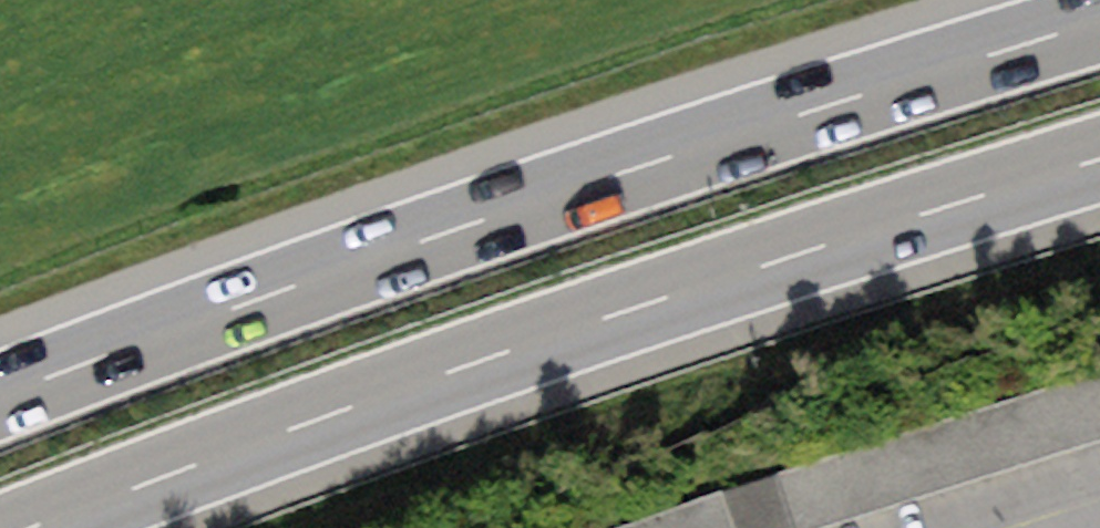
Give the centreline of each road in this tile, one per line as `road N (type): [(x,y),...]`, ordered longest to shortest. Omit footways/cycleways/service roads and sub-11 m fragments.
road 1 (motorway): [(1099,23),(510,208),(0,399)]
road 2 (motorway): [(36,527),(353,405),(768,263),(1099,162)]

